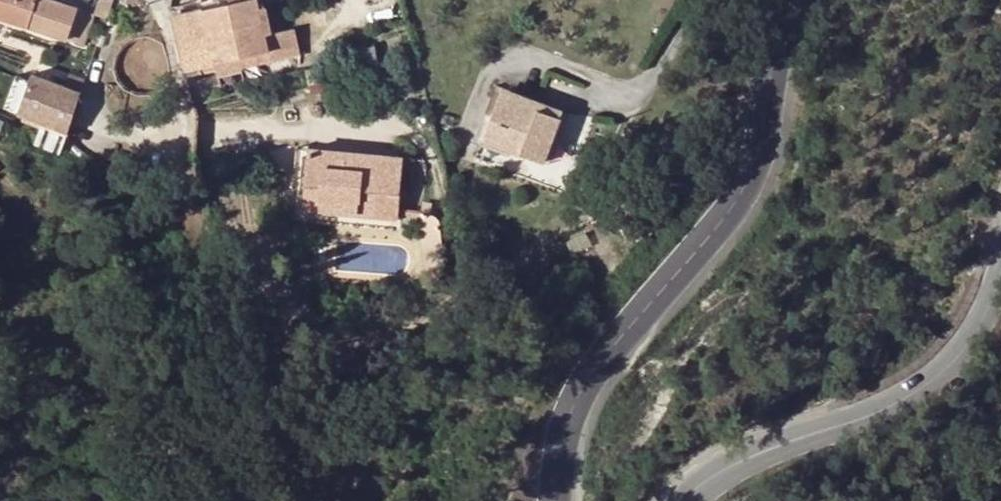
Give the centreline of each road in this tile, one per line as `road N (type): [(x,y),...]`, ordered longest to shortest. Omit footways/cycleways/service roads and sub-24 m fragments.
road 1 (residential): [(785,0),(755,169),(581,393),(558,500)]
road 2 (residential): [(1000,275),(973,337),(911,395),(741,460),(683,500)]

